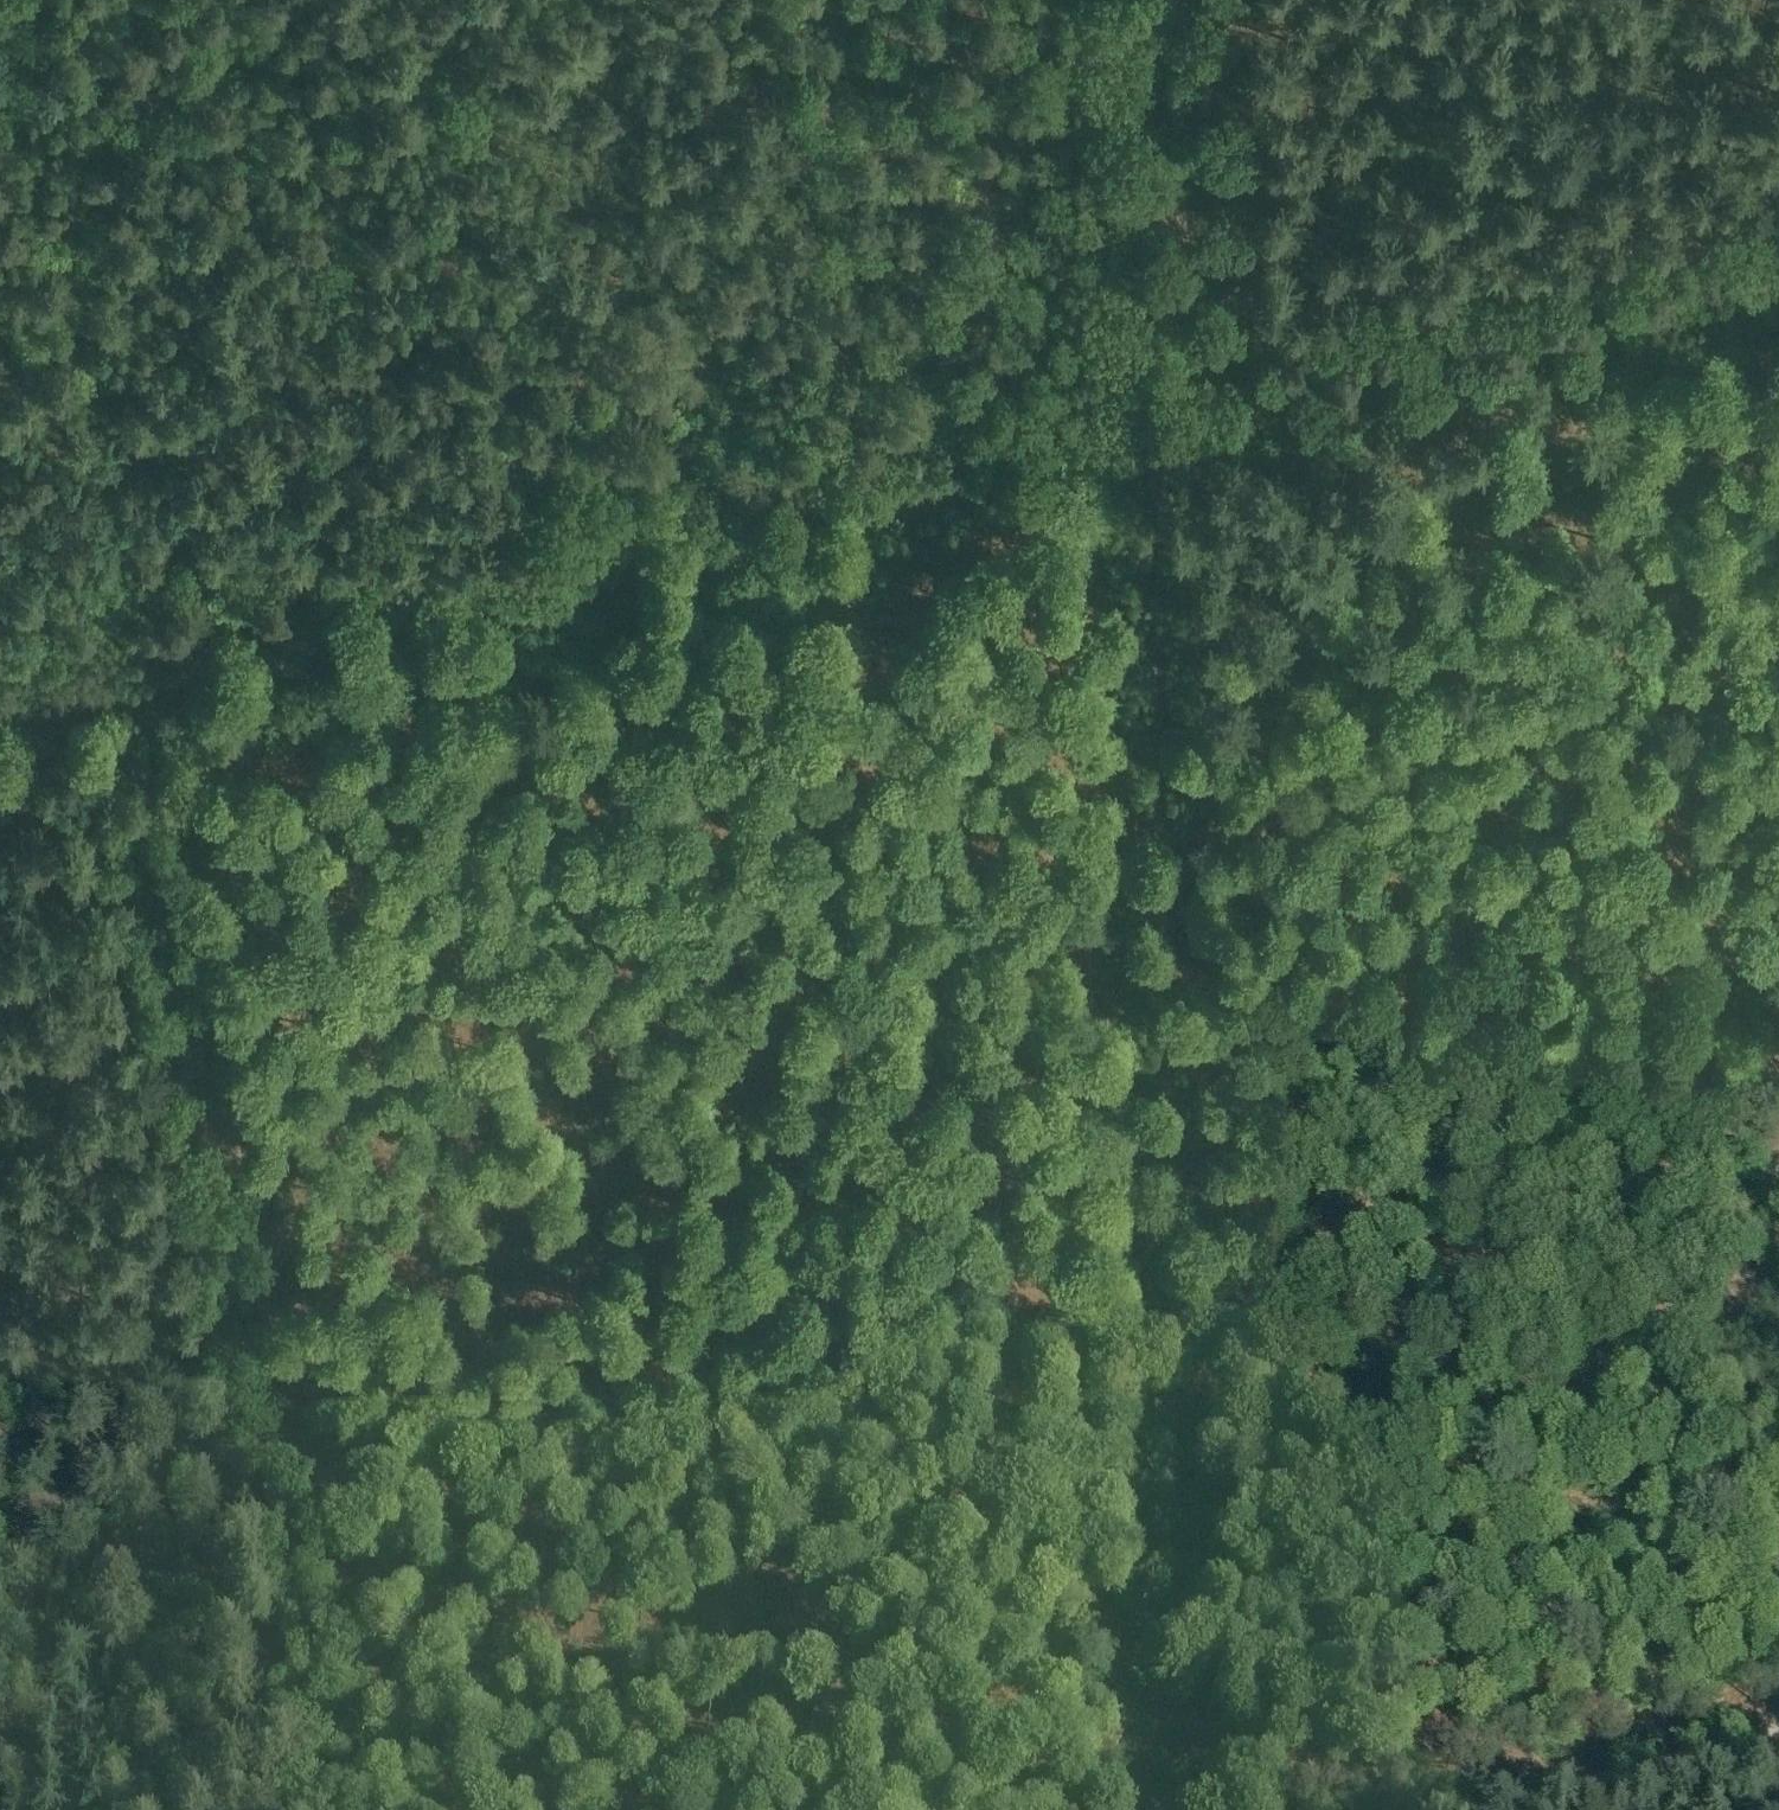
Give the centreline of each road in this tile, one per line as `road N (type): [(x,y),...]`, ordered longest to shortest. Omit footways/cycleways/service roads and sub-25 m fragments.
road 1 (track): [(1082,1809),(1162,1625),(1178,1567),(1142,445),(1141,0)]
road 2 (track): [(0,724),(1142,445)]
road 3 (track): [(1778,1730),(1464,1809)]

